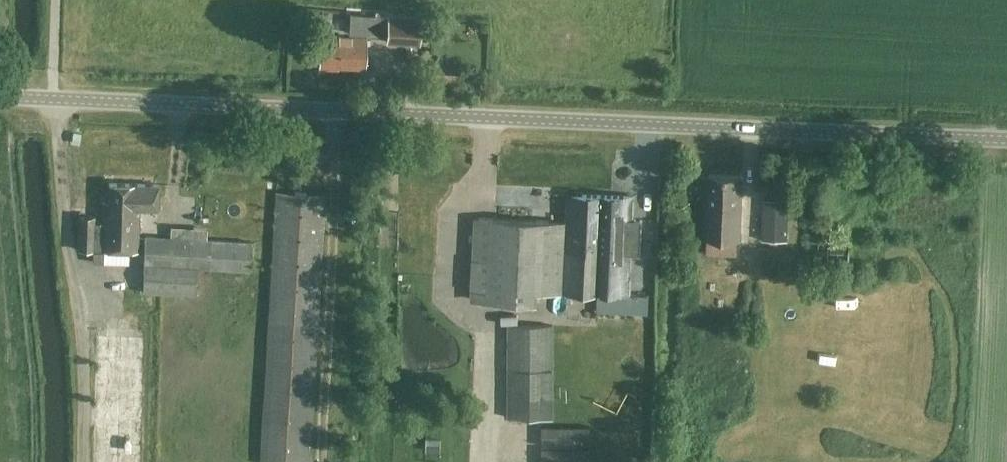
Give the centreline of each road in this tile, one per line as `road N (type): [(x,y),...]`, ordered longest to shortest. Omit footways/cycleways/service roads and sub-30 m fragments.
road 1 (unclassified): [(1006,147),(0,94)]

